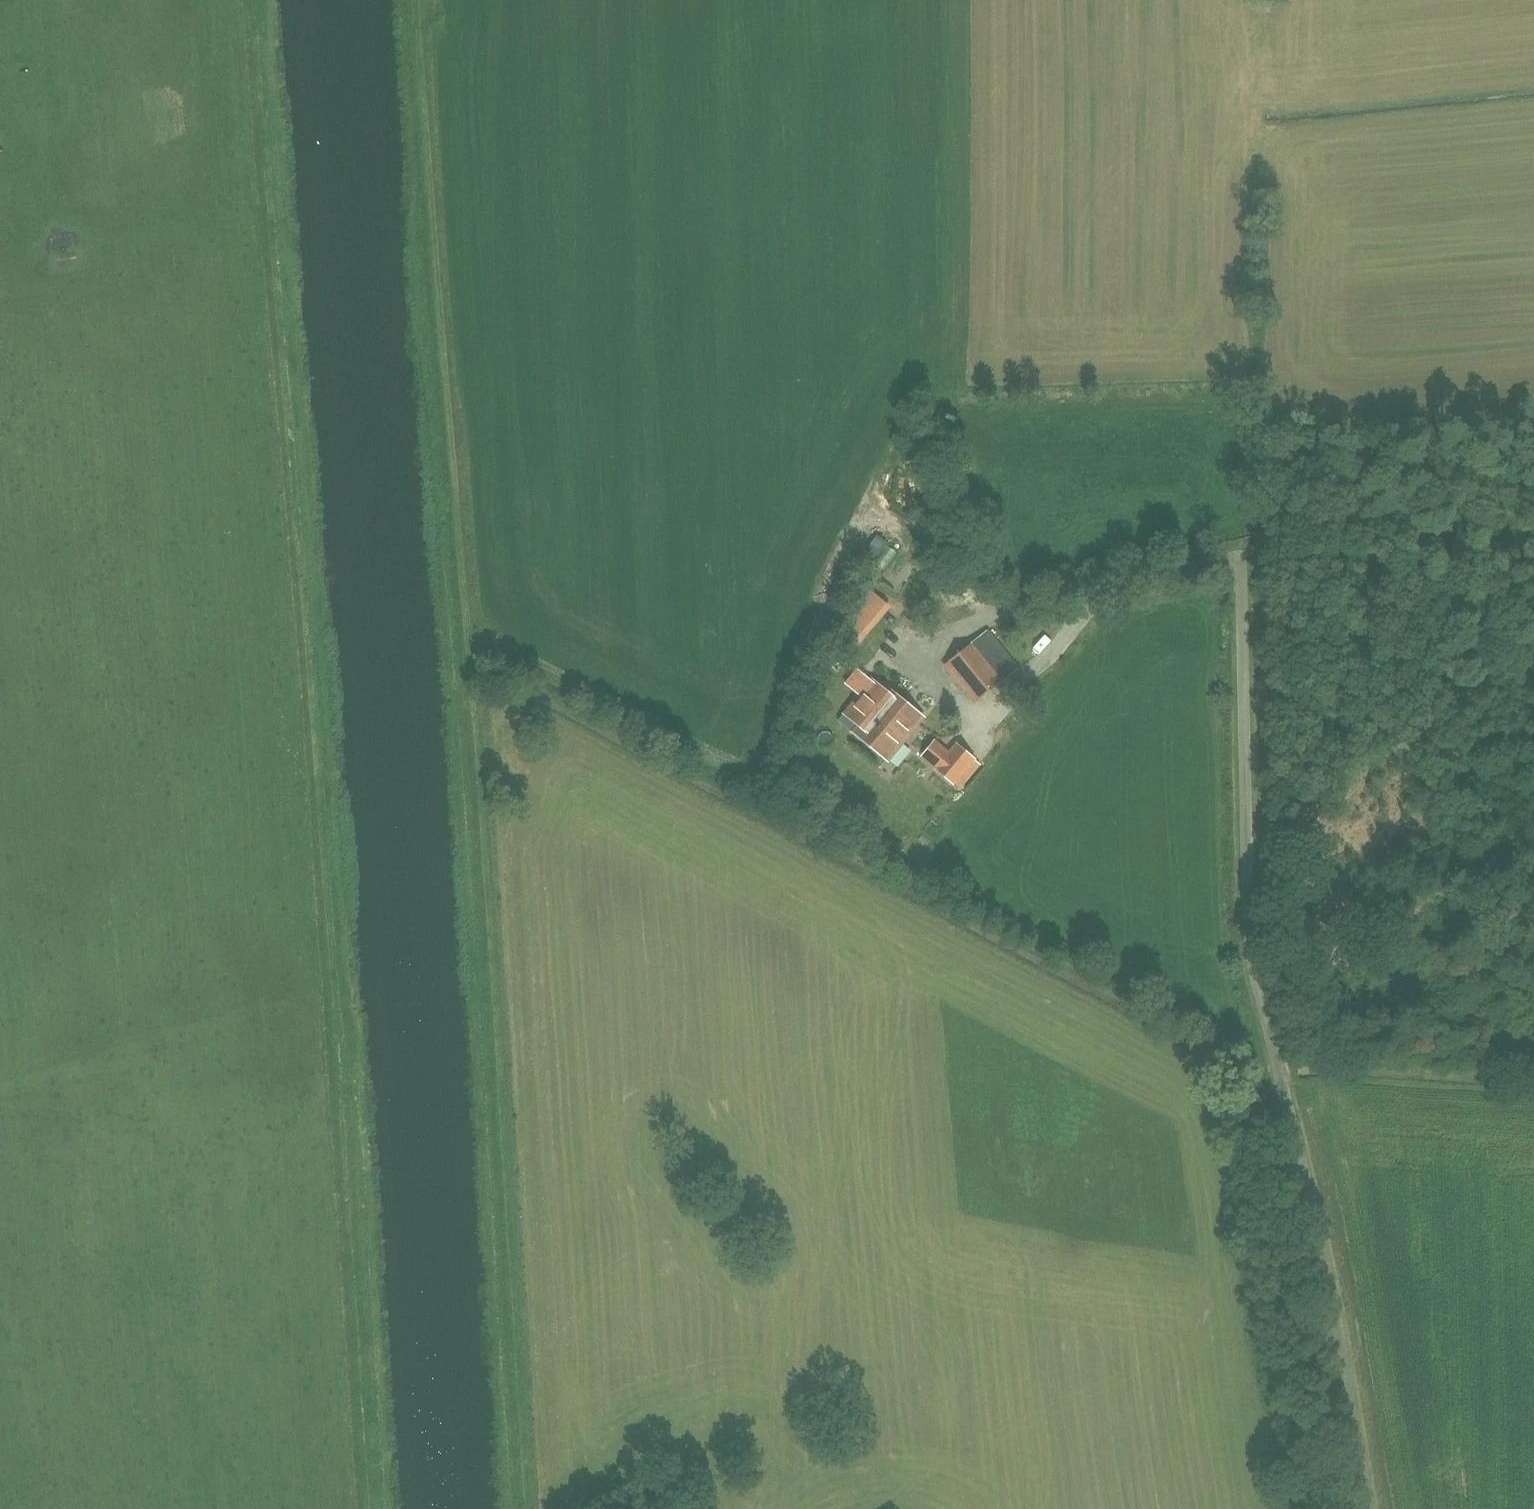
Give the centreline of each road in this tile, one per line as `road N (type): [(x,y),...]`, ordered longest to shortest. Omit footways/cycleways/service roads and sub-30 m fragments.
road 1 (unclassified): [(1368,1508),(1304,1164),(1250,951),(1244,554),(1009,605)]

